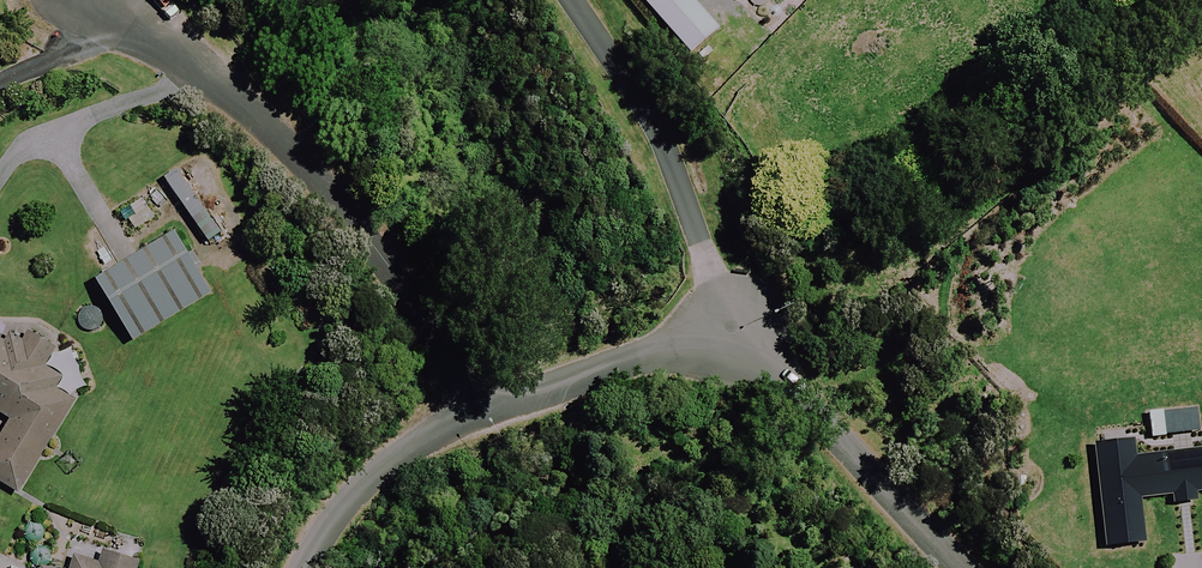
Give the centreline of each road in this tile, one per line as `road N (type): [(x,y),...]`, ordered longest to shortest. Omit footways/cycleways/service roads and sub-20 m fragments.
road 1 (residential): [(465,413),(388,270),(308,175),(231,94),(86,0)]
road 2 (residential): [(734,346),(663,139),(584,0)]
road 3 (unclassified): [(944,567),(734,346)]
road 4 (unclassified): [(734,346),(622,363),(465,413)]
road 5 (unclassified): [(465,413),(390,459),(337,511),(303,567)]

